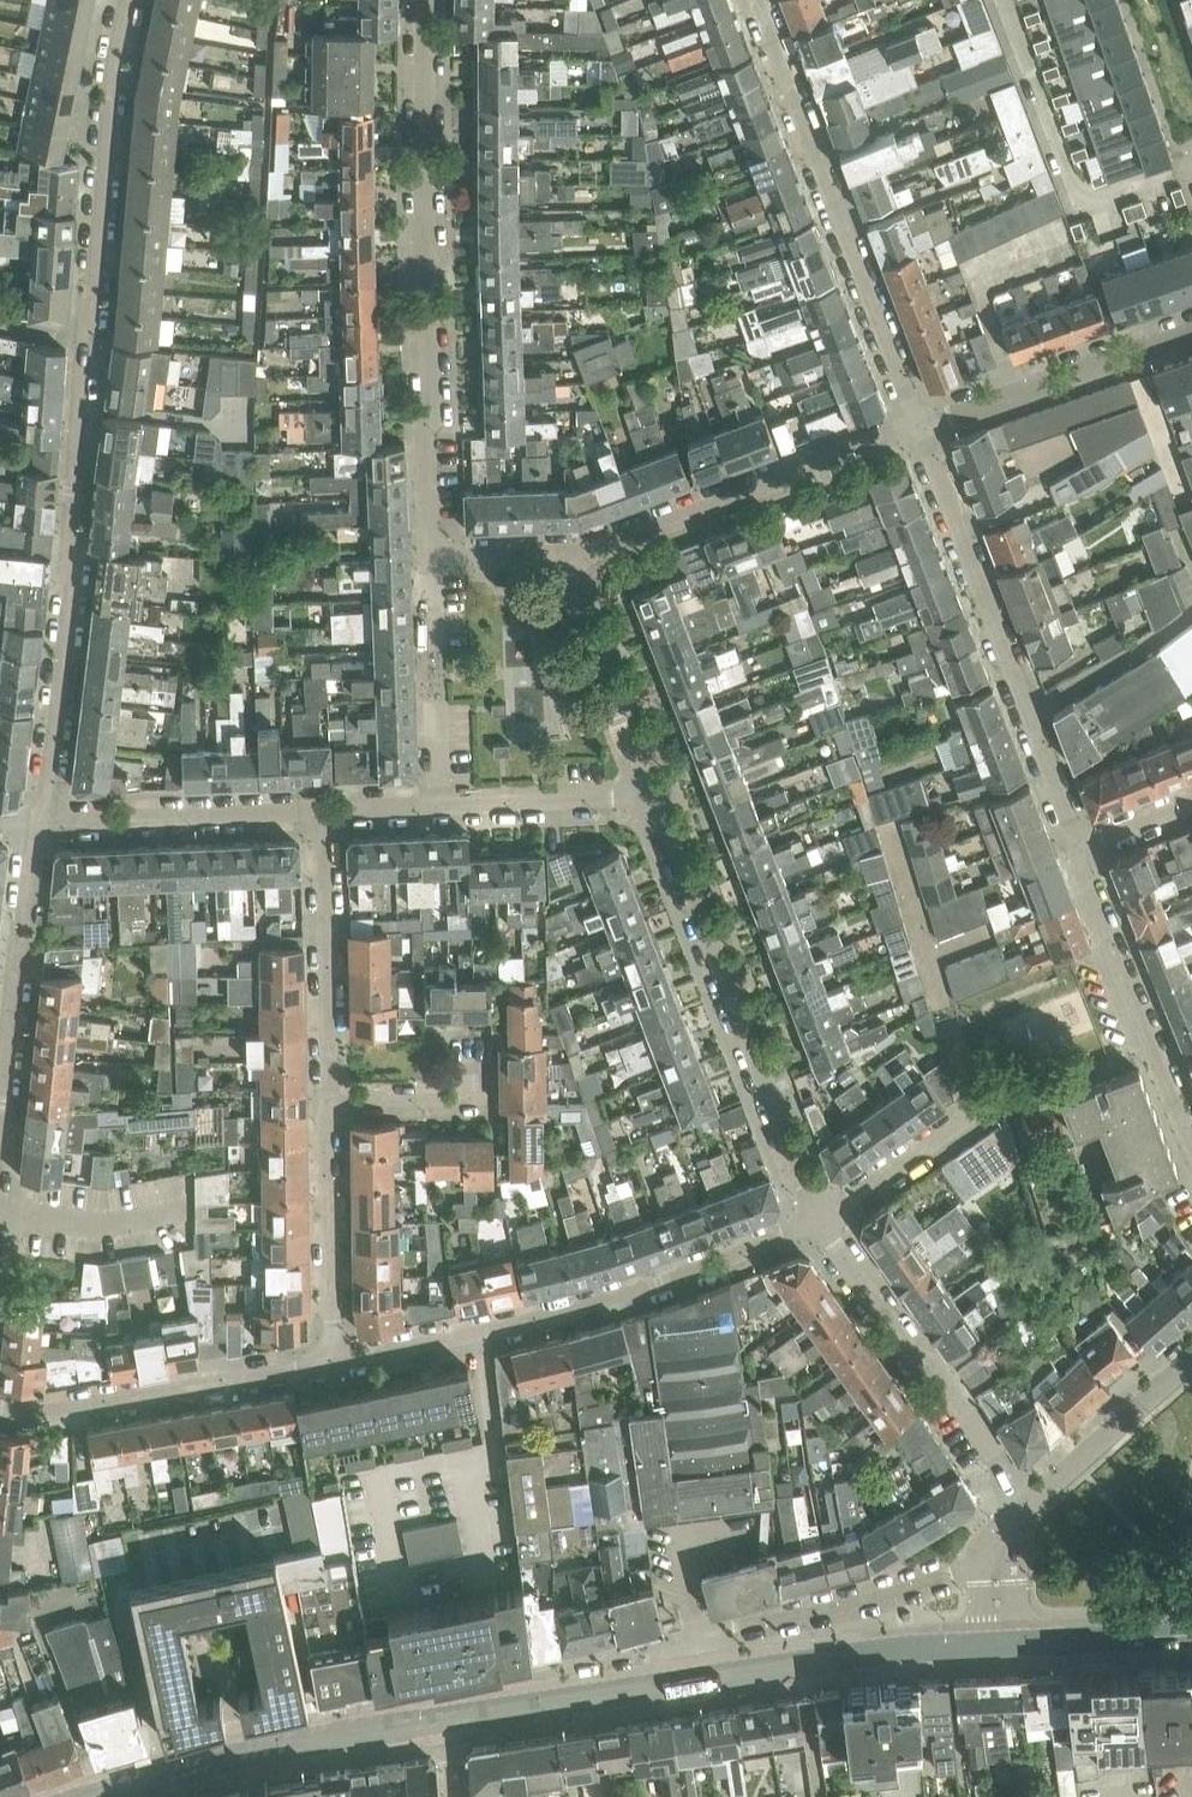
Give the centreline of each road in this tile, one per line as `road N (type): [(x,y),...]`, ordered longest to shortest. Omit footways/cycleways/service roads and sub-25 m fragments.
road 1 (residential): [(426,0),(429,559),(549,554)]
road 2 (residential): [(822,1220),(565,1309),(333,1358)]
road 3 (residential): [(39,820),(72,567),(85,338)]
road 4 (residential): [(822,1220),(645,794)]
road 5 (residential): [(918,428),(756,0)]
road 6 (residential): [(1074,850),(918,428)]
road 7 (residential): [(918,428),(602,547),(549,554)]
road 8 (residential): [(703,1678),(695,1635),(997,1562)]
road 9 (residential): [(1029,1503),(822,1220)]
road 10 (tertiary): [(113,1796),(272,1745),(448,1718)]
road 11 (residential): [(85,338),(111,77),(127,0)]
road 12 (residential): [(333,1358),(43,1412),(0,1407)]
road 13 (residential): [(1191,1144),(1074,850)]
road 14 (residential): [(0,1118),(39,820)]
road 15 (tertiary): [(703,1678),(890,1647),(999,1642)]
road 16 (residential): [(322,811),(329,1102)]
road 17 (residential): [(918,428),(1191,334)]
road 18 (residential): [(39,820),(322,811)]
road 19 (residential): [(549,554),(645,794)]
road 20 (tertiary): [(448,1718),(703,1678)]
road 21 (residential): [(329,1102),(333,1358)]
road 22 (residential): [(1029,1503),(1191,1359)]
road 23 (residential): [(329,1102),(475,1101),(474,1033)]
road 24 (residential): [(645,794),(440,806)]
road 25 (tertiary): [(999,1642),(1191,1633)]
road 26 (residential): [(822,1220),(969,1119)]
road 27 (residential): [(1074,850),(1191,805)]

